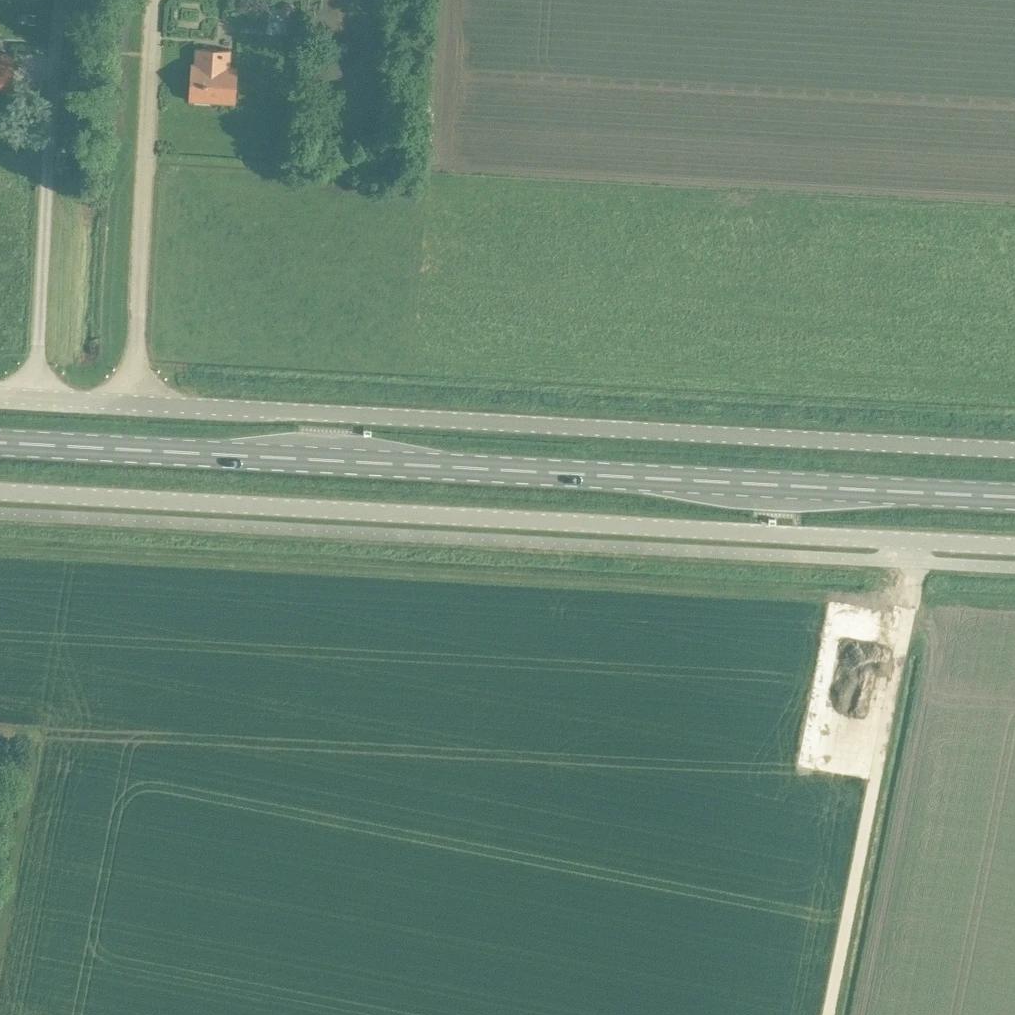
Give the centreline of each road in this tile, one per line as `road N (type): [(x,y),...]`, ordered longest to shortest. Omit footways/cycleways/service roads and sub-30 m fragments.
road 1 (primary): [(0,439),(1014,497)]
road 2 (unclassified): [(0,492),(1014,547)]
road 3 (unclassified): [(0,398),(1014,449)]

